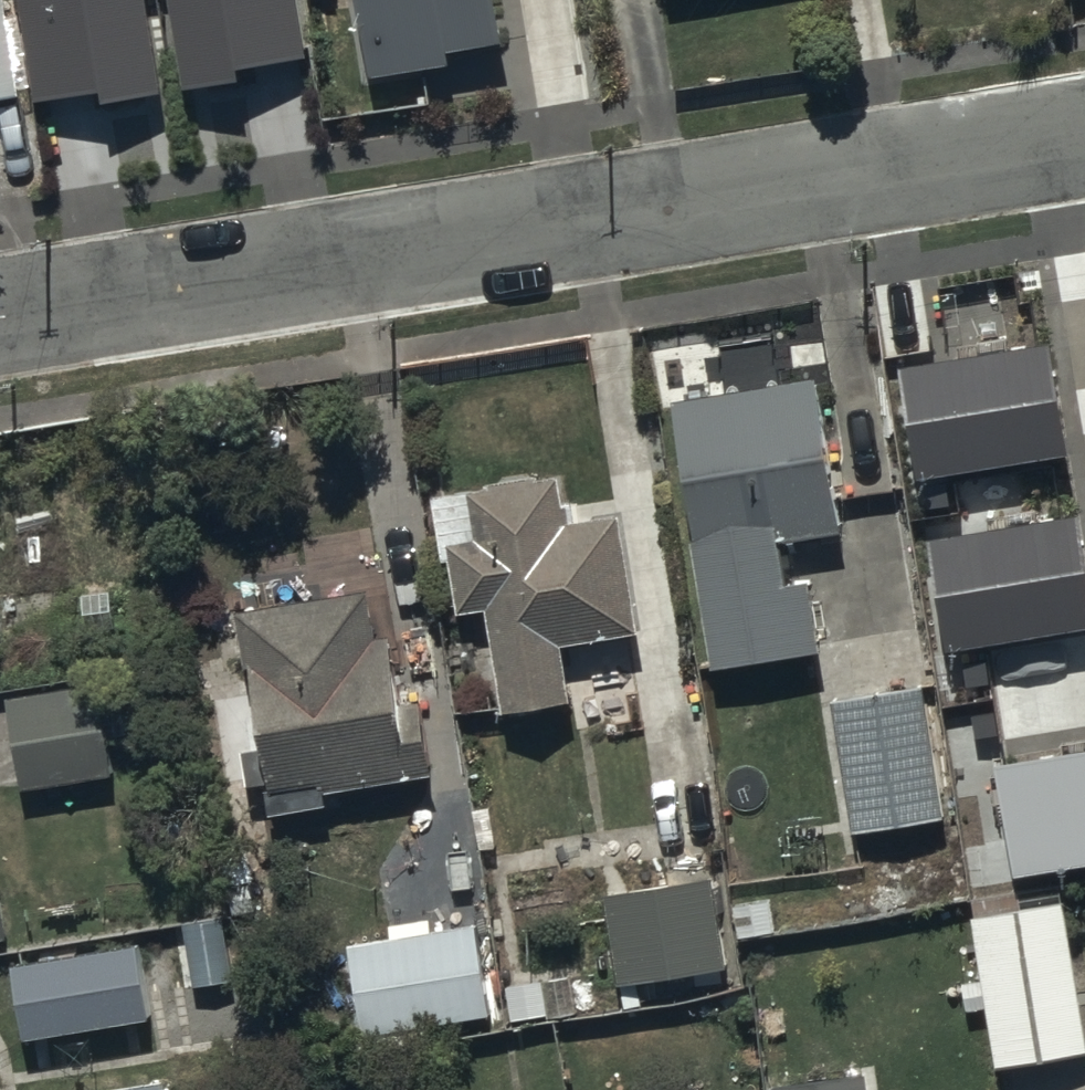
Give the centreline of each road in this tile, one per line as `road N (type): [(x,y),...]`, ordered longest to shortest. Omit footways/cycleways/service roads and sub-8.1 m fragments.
road 1 (residential): [(1084,138),(0,317)]

